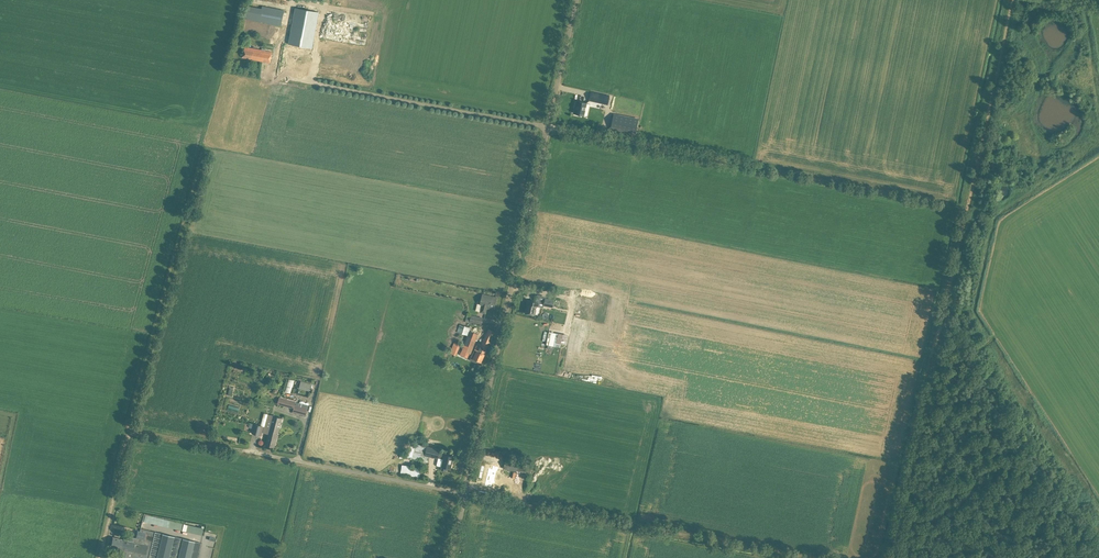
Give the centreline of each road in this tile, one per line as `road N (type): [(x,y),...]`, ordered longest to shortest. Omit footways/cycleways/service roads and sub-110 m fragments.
road 1 (unclassified): [(467,494),(547,131)]
road 2 (track): [(797,557),(467,494)]
road 3 (track): [(1011,0),(939,325)]
road 4 (track): [(939,325),(887,557)]
road 5 (unclassified): [(547,131),(318,86)]
road 6 (unclassified): [(467,494),(252,452)]
road 7 (track): [(758,172),(547,131)]
road 8 (unclassified): [(547,131),(577,0)]

